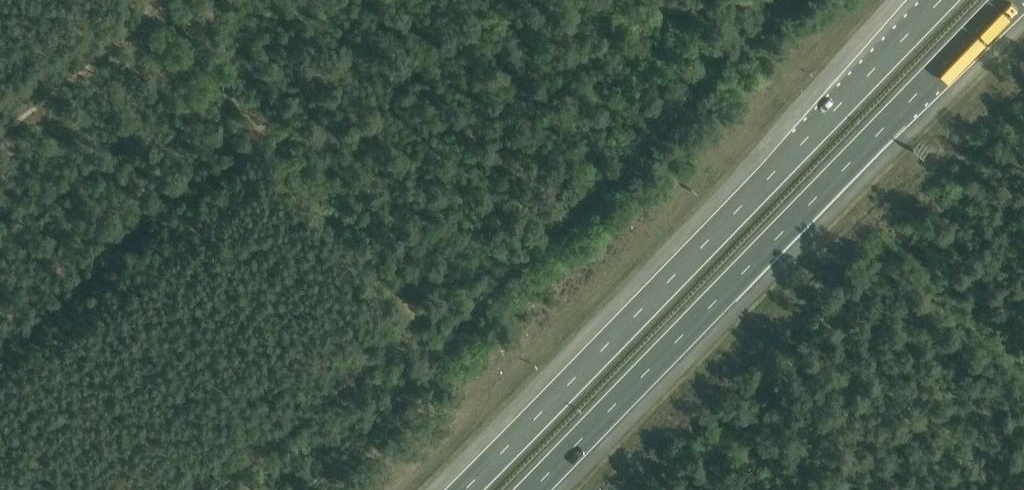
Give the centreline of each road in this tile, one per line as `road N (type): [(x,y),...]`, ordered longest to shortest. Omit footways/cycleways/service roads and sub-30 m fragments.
road 1 (motorway): [(941,0),(465,489)]
road 2 (motorway): [(532,489),(1008,0)]
road 3 (track): [(715,69),(309,489)]

